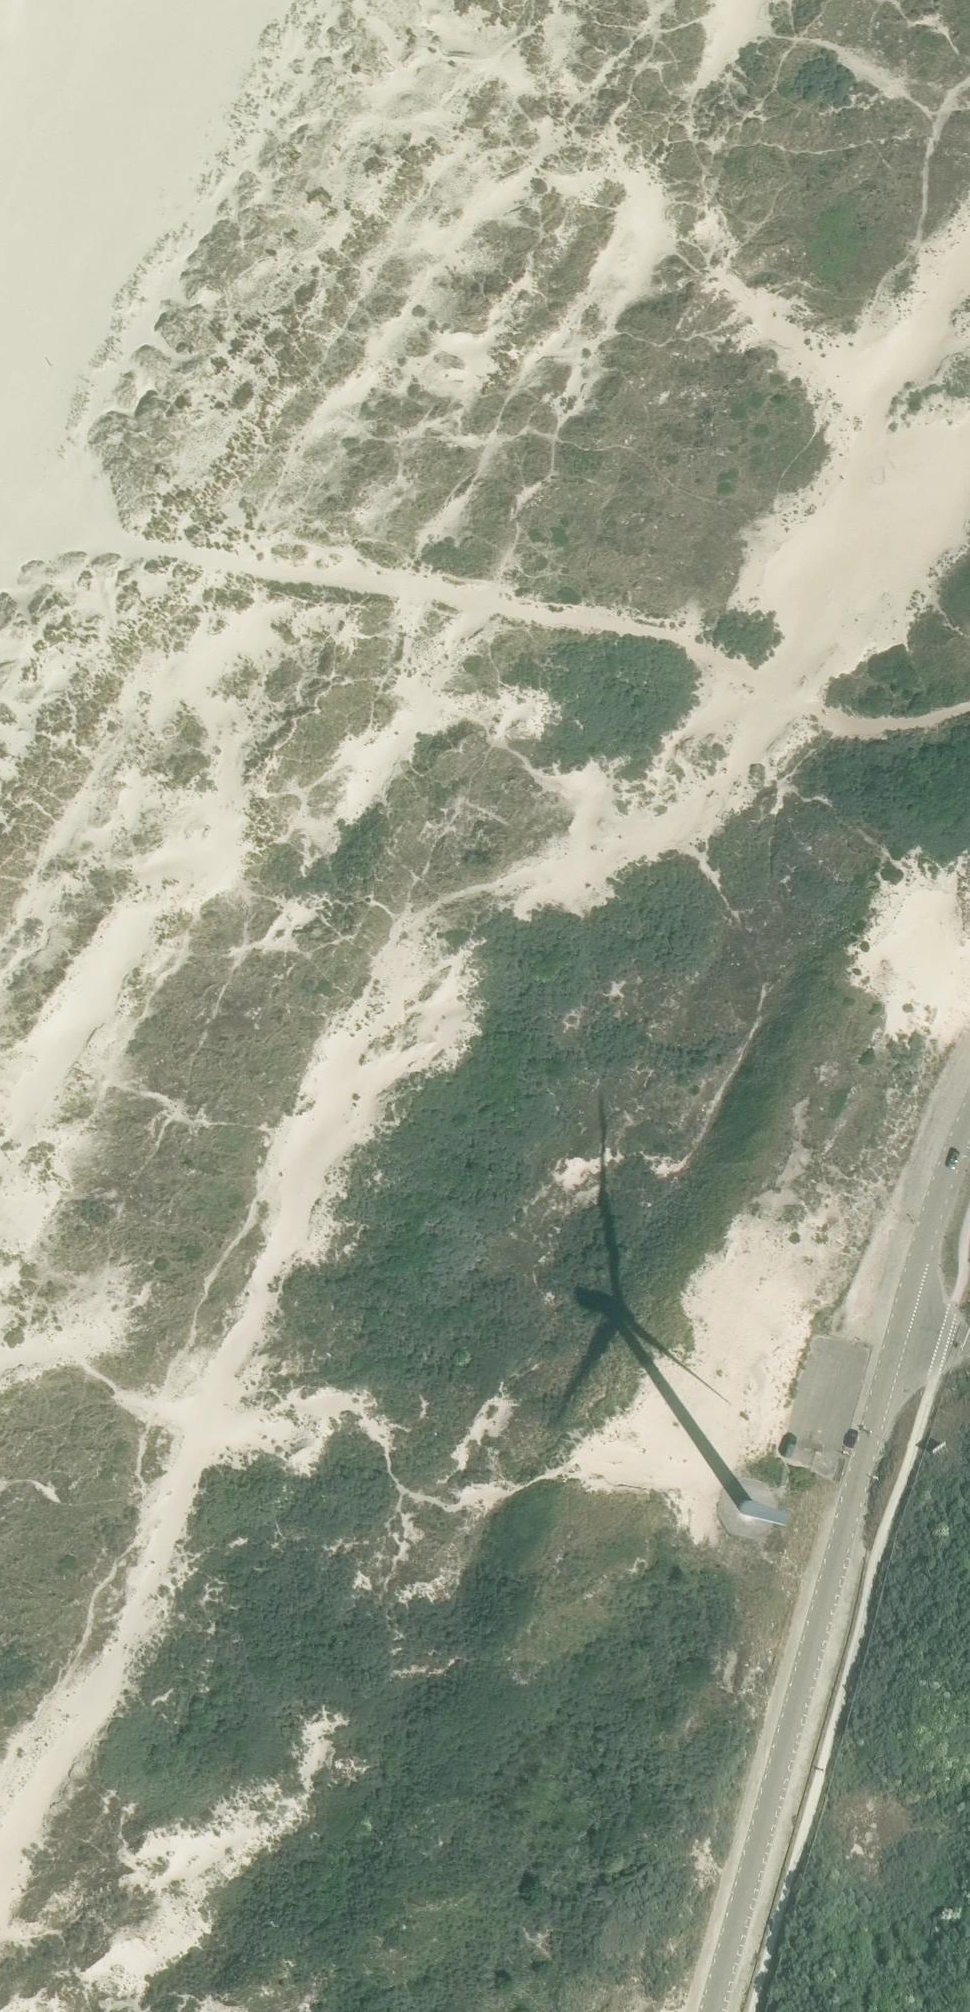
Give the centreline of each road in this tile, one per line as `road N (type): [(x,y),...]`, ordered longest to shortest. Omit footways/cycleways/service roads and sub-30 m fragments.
road 1 (unclassified): [(860,1464),(709,2011)]
road 2 (unclassified): [(860,1464),(943,1177),(969,1117)]

